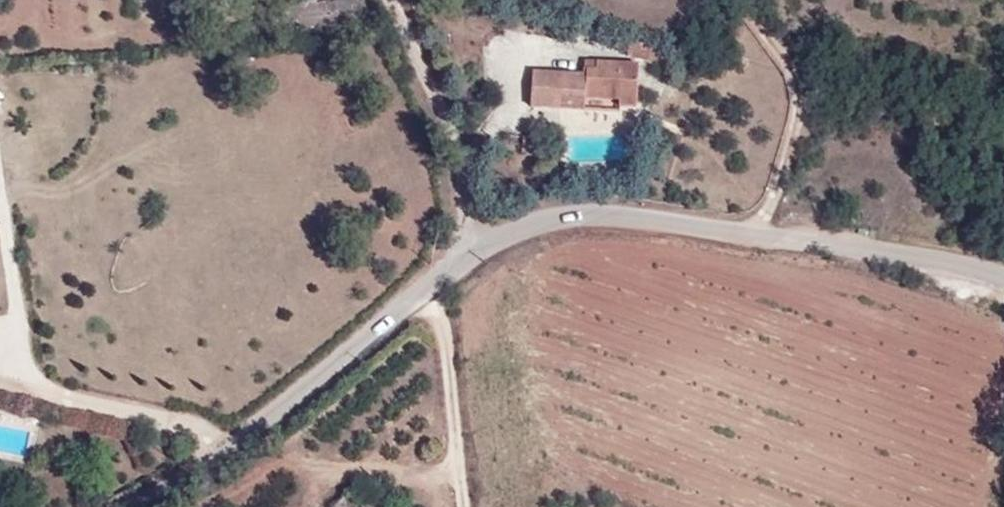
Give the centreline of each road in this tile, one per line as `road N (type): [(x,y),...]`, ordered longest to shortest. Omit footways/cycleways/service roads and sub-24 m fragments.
road 1 (residential): [(483,244),(526,226),(622,210),(1003,283)]
road 2 (unclassified): [(483,244),(94,506)]
road 3 (unclassified): [(398,0),(483,244)]
road 4 (track): [(760,235),(793,140),(795,79),(741,0)]
road 5 (track): [(467,506),(437,319),(415,288)]
road 6 (track): [(32,391),(2,167)]
road 7 (track): [(0,384),(160,417),(200,437)]

